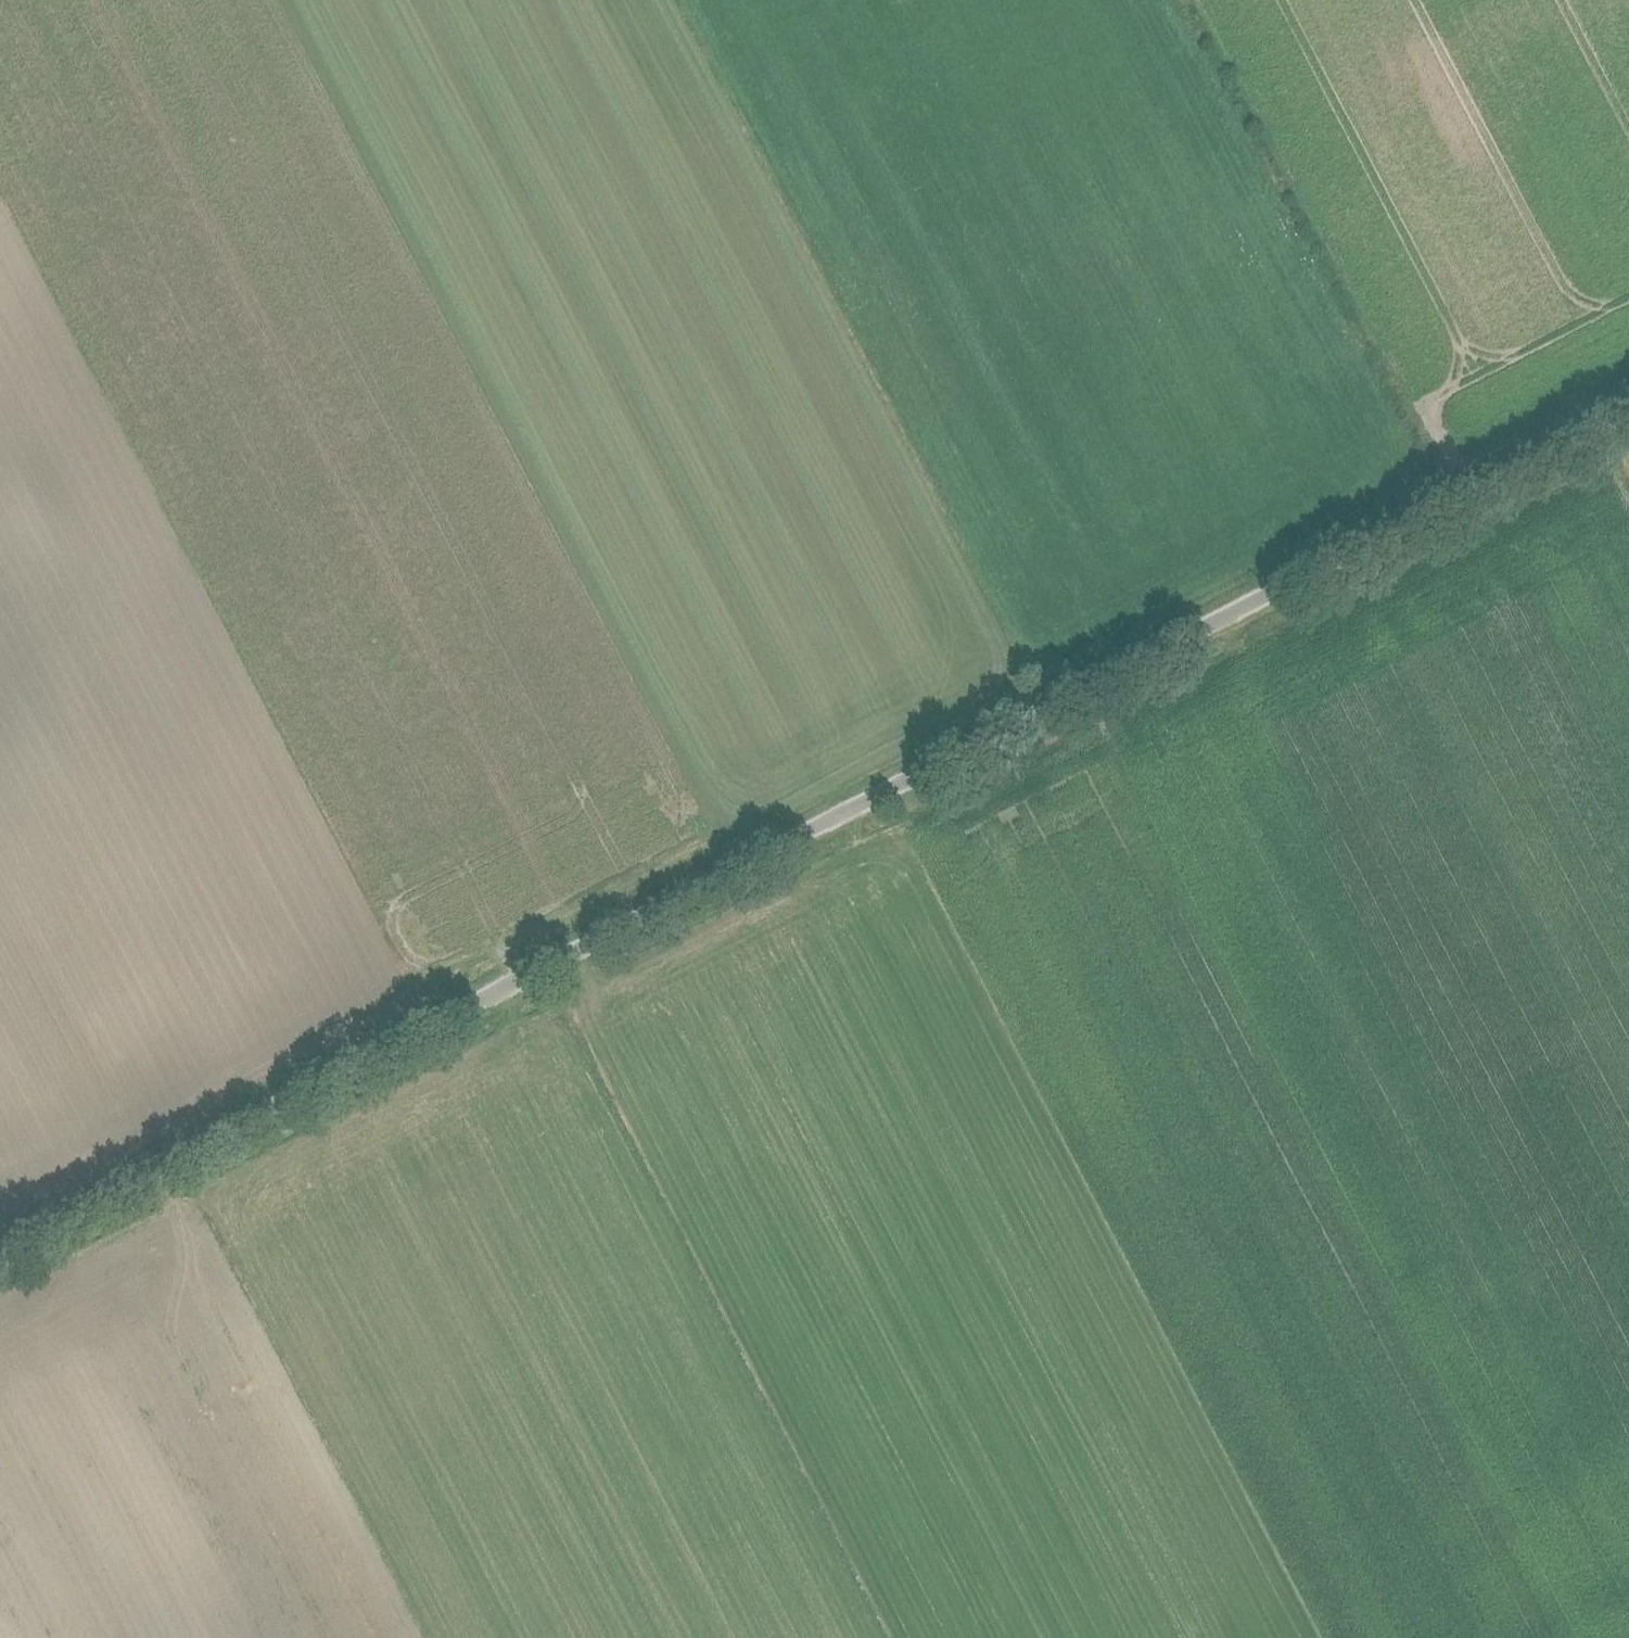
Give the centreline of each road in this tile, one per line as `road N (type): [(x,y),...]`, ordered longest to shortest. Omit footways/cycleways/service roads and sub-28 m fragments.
road 1 (unclassified): [(0,1243),(1628,409)]

